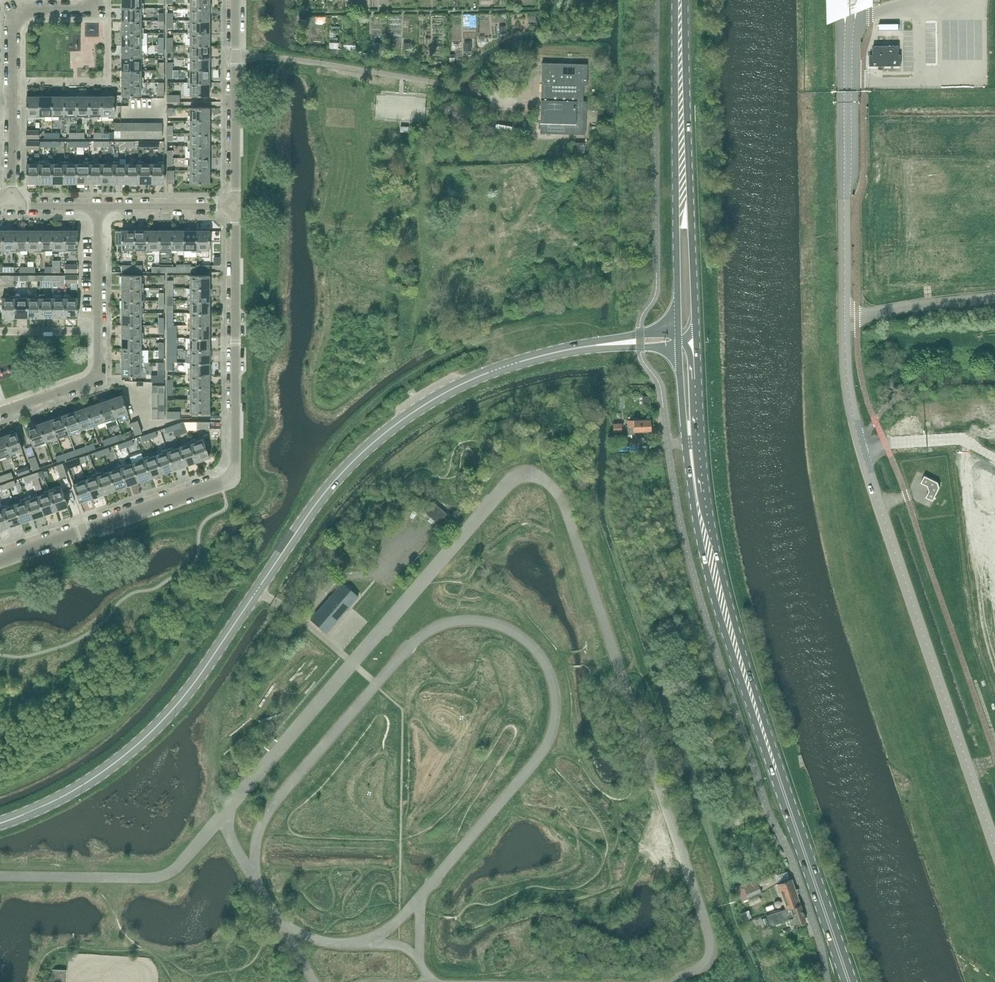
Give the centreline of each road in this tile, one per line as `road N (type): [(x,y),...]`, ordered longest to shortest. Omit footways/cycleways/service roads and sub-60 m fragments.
road 1 (tertiary): [(0,824),(83,786),(159,725),(328,488),(397,423),(483,374),(564,351),(640,341)]
road 2 (primary): [(849,981),(731,630),(692,441)]
road 3 (unclassified): [(994,846),(862,450),(845,315)]
road 4 (residential): [(0,559),(232,480),(236,206)]
road 5 (residential): [(12,206),(14,10),(103,8),(103,0)]
road 6 (residential): [(0,414),(97,379),(100,206)]
road 7 (unclassified): [(845,315),(848,91)]
road 8 (residential): [(236,206),(235,0)]
road 9 (primary): [(684,198),(681,0)]
road 10 (unclassified): [(845,315),(994,297)]
road 11 (primary): [(695,339),(684,198)]
road 12 (residential): [(100,206),(236,206)]
road 13 (primary): [(684,198),(678,331)]

